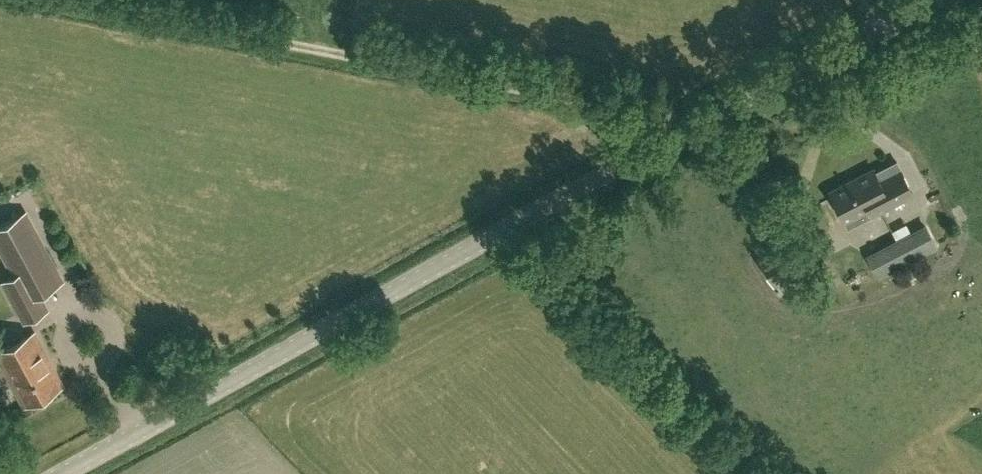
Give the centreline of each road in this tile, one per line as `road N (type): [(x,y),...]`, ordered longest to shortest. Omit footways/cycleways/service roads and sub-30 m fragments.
road 1 (unclassified): [(62,473),(929,0)]
road 2 (track): [(704,121),(69,0)]

